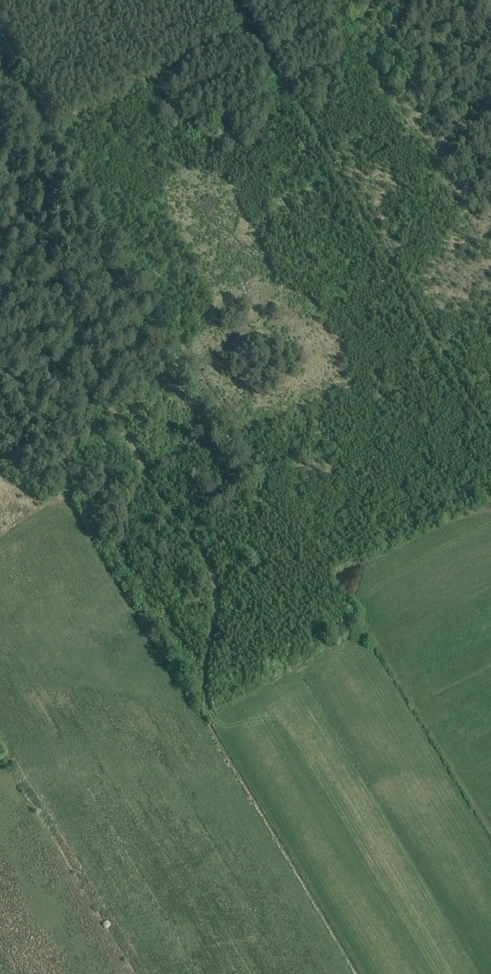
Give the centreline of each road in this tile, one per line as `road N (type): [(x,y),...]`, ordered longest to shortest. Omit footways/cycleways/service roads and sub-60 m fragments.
road 1 (track): [(0,159),(121,431),(209,566),(219,598),(203,678),(206,706)]
road 2 (track): [(0,445),(55,480),(191,704),(206,706)]

